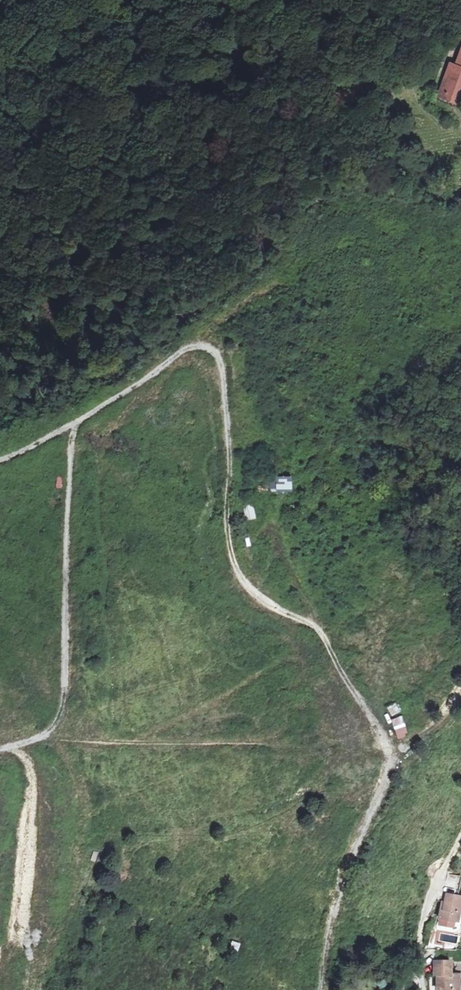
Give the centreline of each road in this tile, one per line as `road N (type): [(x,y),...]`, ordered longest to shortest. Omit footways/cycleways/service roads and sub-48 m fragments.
road 1 (track): [(325,636),(260,593),(238,568),(227,524),(234,455),(220,361),(196,348),(75,424),(63,548),(64,705),(37,741),(0,749)]
road 2 (track): [(321,989),(338,903),(396,770),(397,749),(325,636)]

